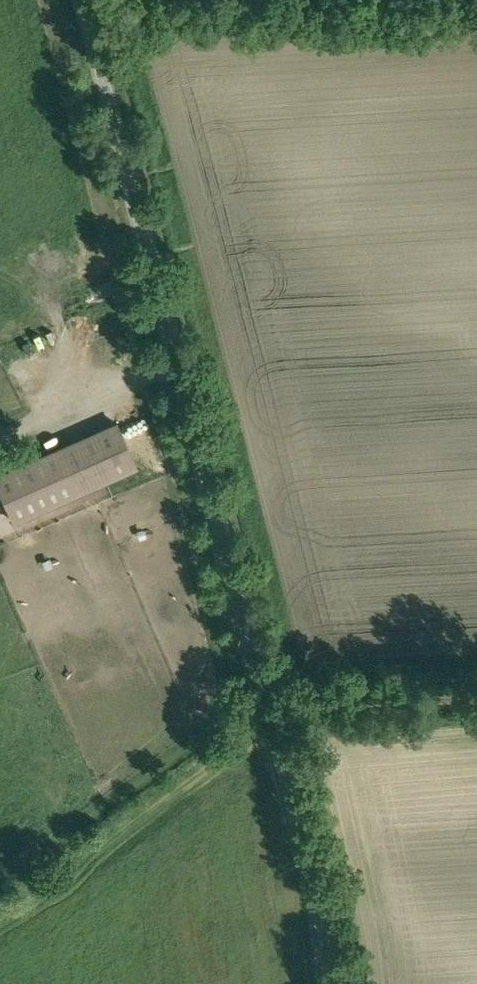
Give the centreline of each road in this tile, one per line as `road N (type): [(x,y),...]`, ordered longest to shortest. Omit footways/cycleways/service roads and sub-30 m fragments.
road 1 (unclassified): [(345,983),(343,945),(269,712),(242,550),(92,0)]
road 2 (track): [(0,913),(269,712),(476,700)]
road 3 (track): [(0,428),(143,361),(187,350)]

